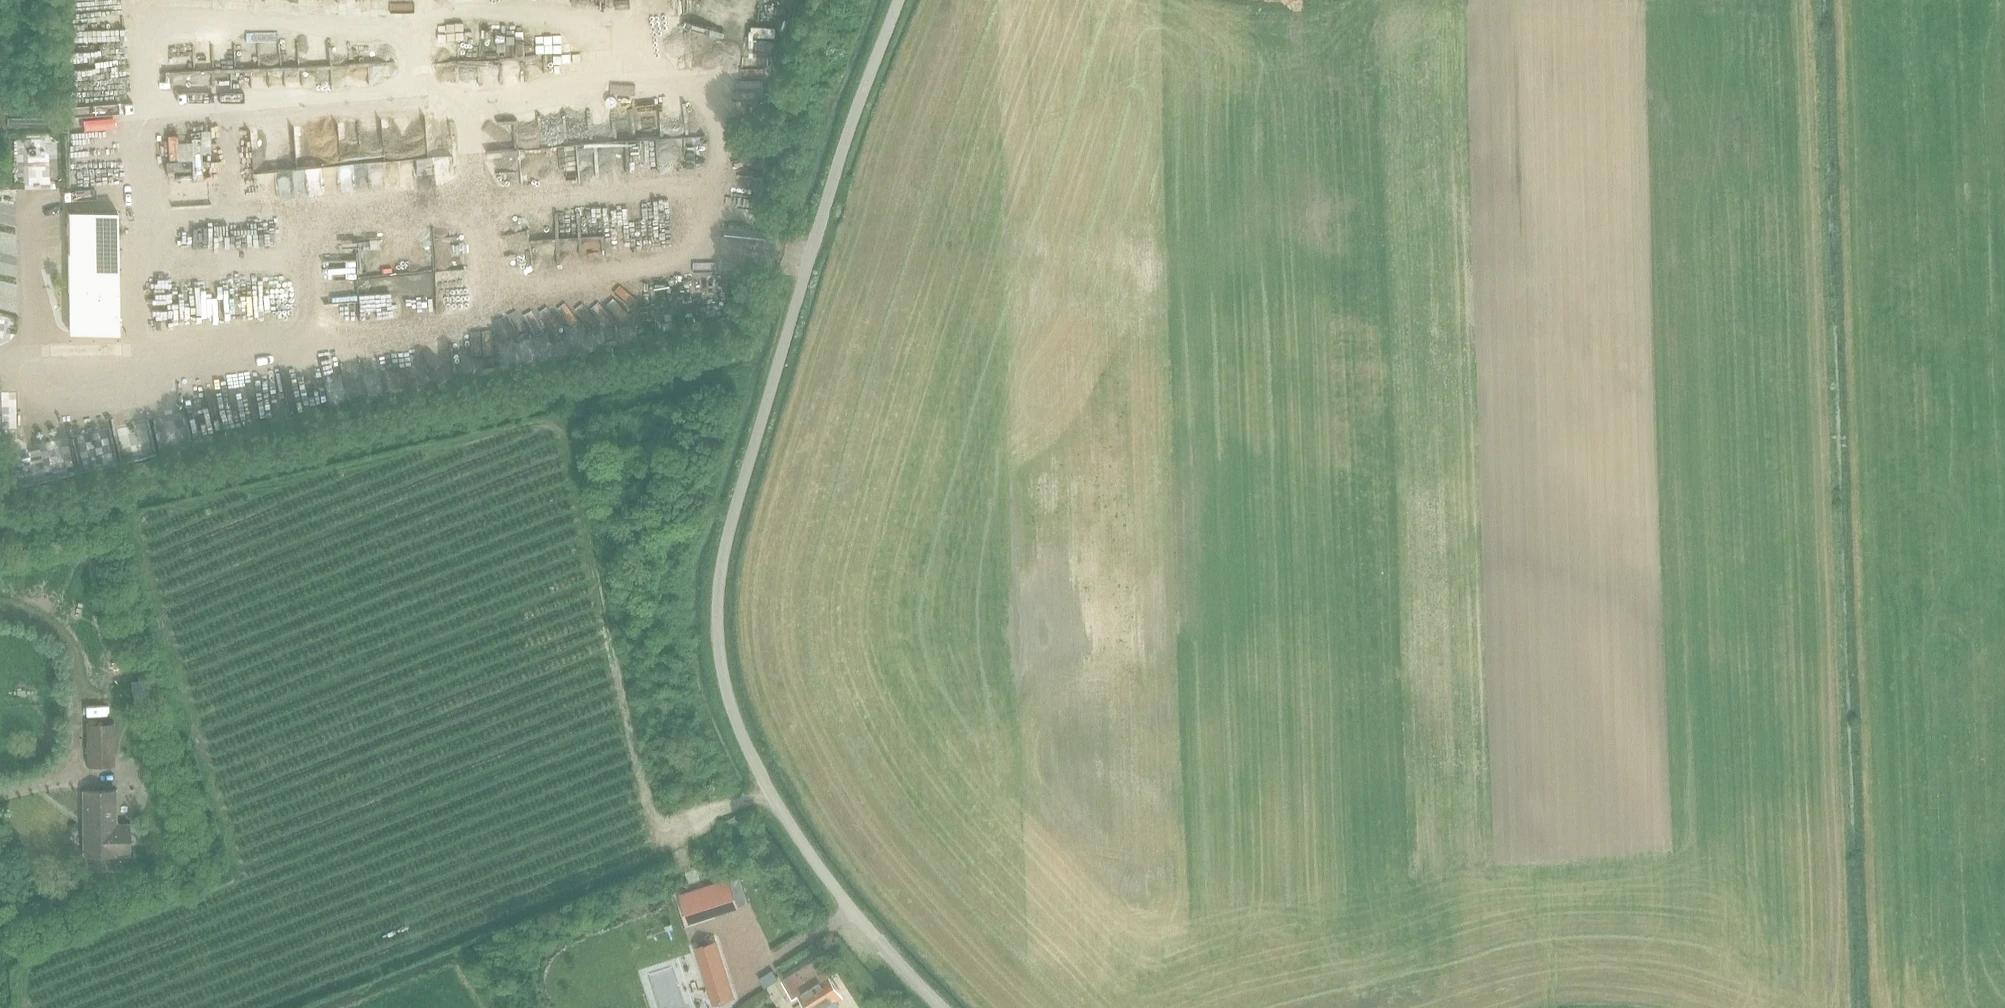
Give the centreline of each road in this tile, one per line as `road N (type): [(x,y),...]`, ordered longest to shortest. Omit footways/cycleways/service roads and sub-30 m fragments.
road 1 (unclassified): [(949,1007),(866,917),(737,715),(728,616),(740,532),(898,0)]

